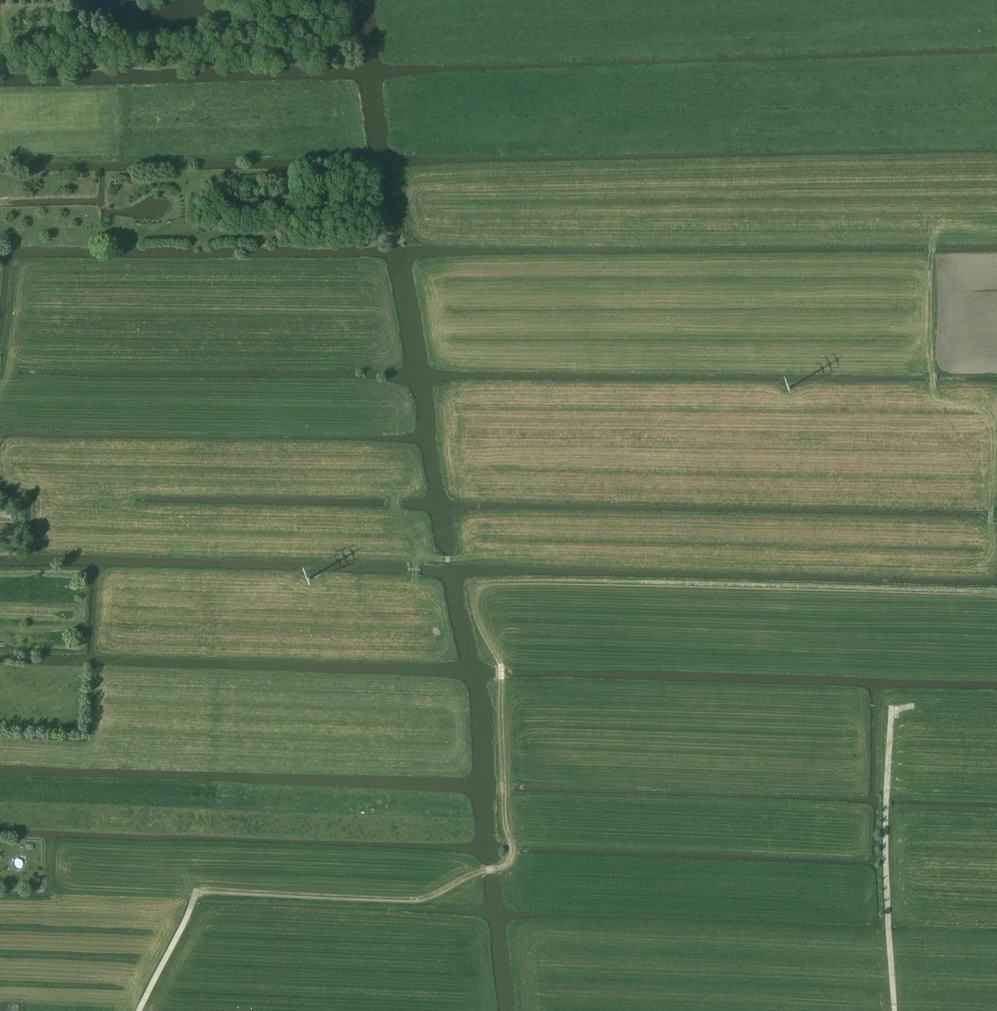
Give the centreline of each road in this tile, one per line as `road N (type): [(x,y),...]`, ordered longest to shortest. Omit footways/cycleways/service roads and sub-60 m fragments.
road 1 (track): [(477,581),(470,589),(478,627),(502,671),(509,863),(428,899),(197,893),(138,1010)]
road 2 (track): [(890,709),(887,896),(895,1010)]

